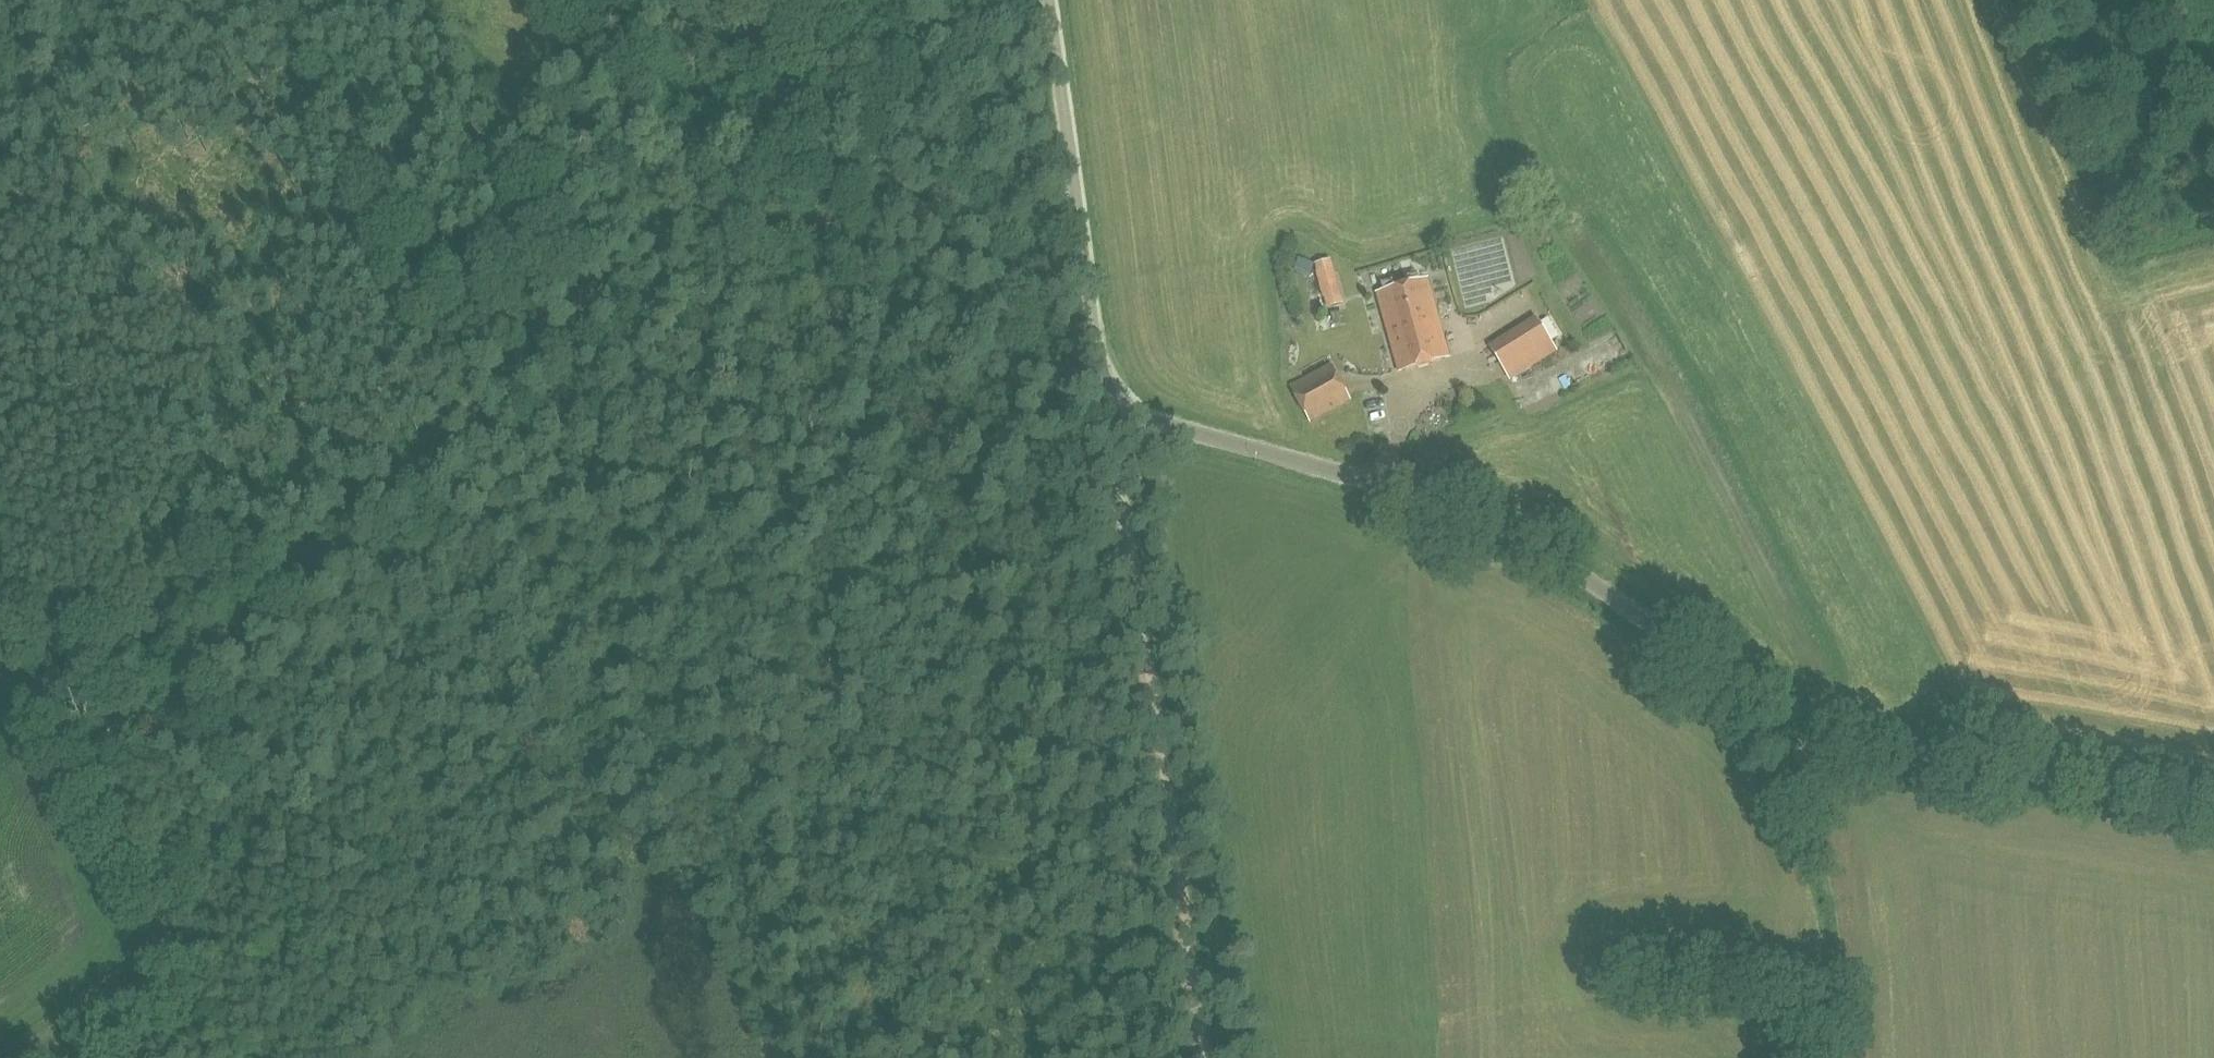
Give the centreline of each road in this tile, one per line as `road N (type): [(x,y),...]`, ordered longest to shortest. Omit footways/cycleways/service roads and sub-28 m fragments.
road 1 (unclassified): [(2213,788),(2051,760),(1894,719),(1689,638),(1442,495),(1133,419),(1104,401)]
road 2 (unclassified): [(1104,401),(1201,1057)]
road 3 (unclassified): [(1104,401),(1046,0)]

